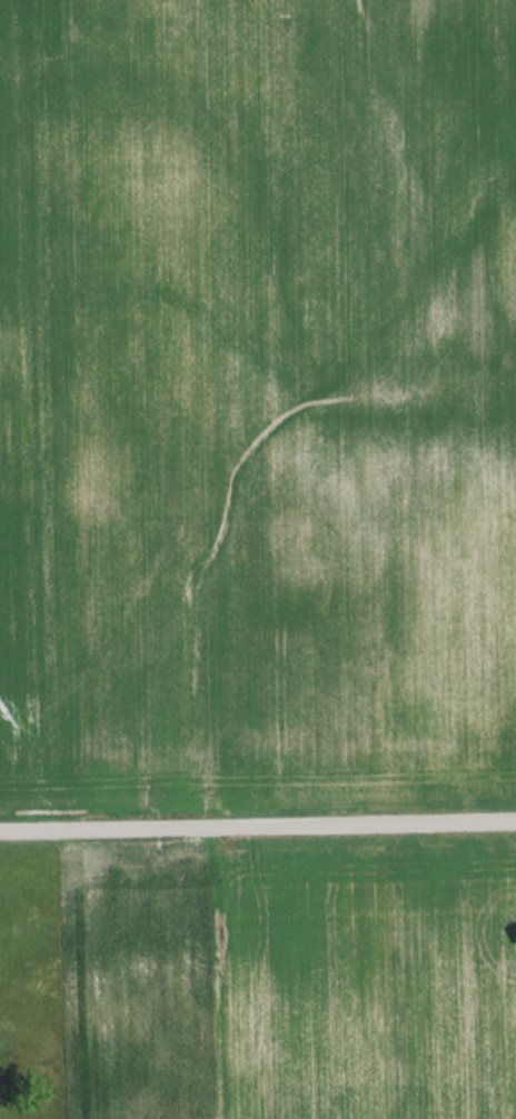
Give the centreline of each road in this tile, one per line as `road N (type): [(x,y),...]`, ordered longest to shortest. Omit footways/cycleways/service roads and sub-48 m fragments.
road 1 (residential): [(515,819),(0,831)]

